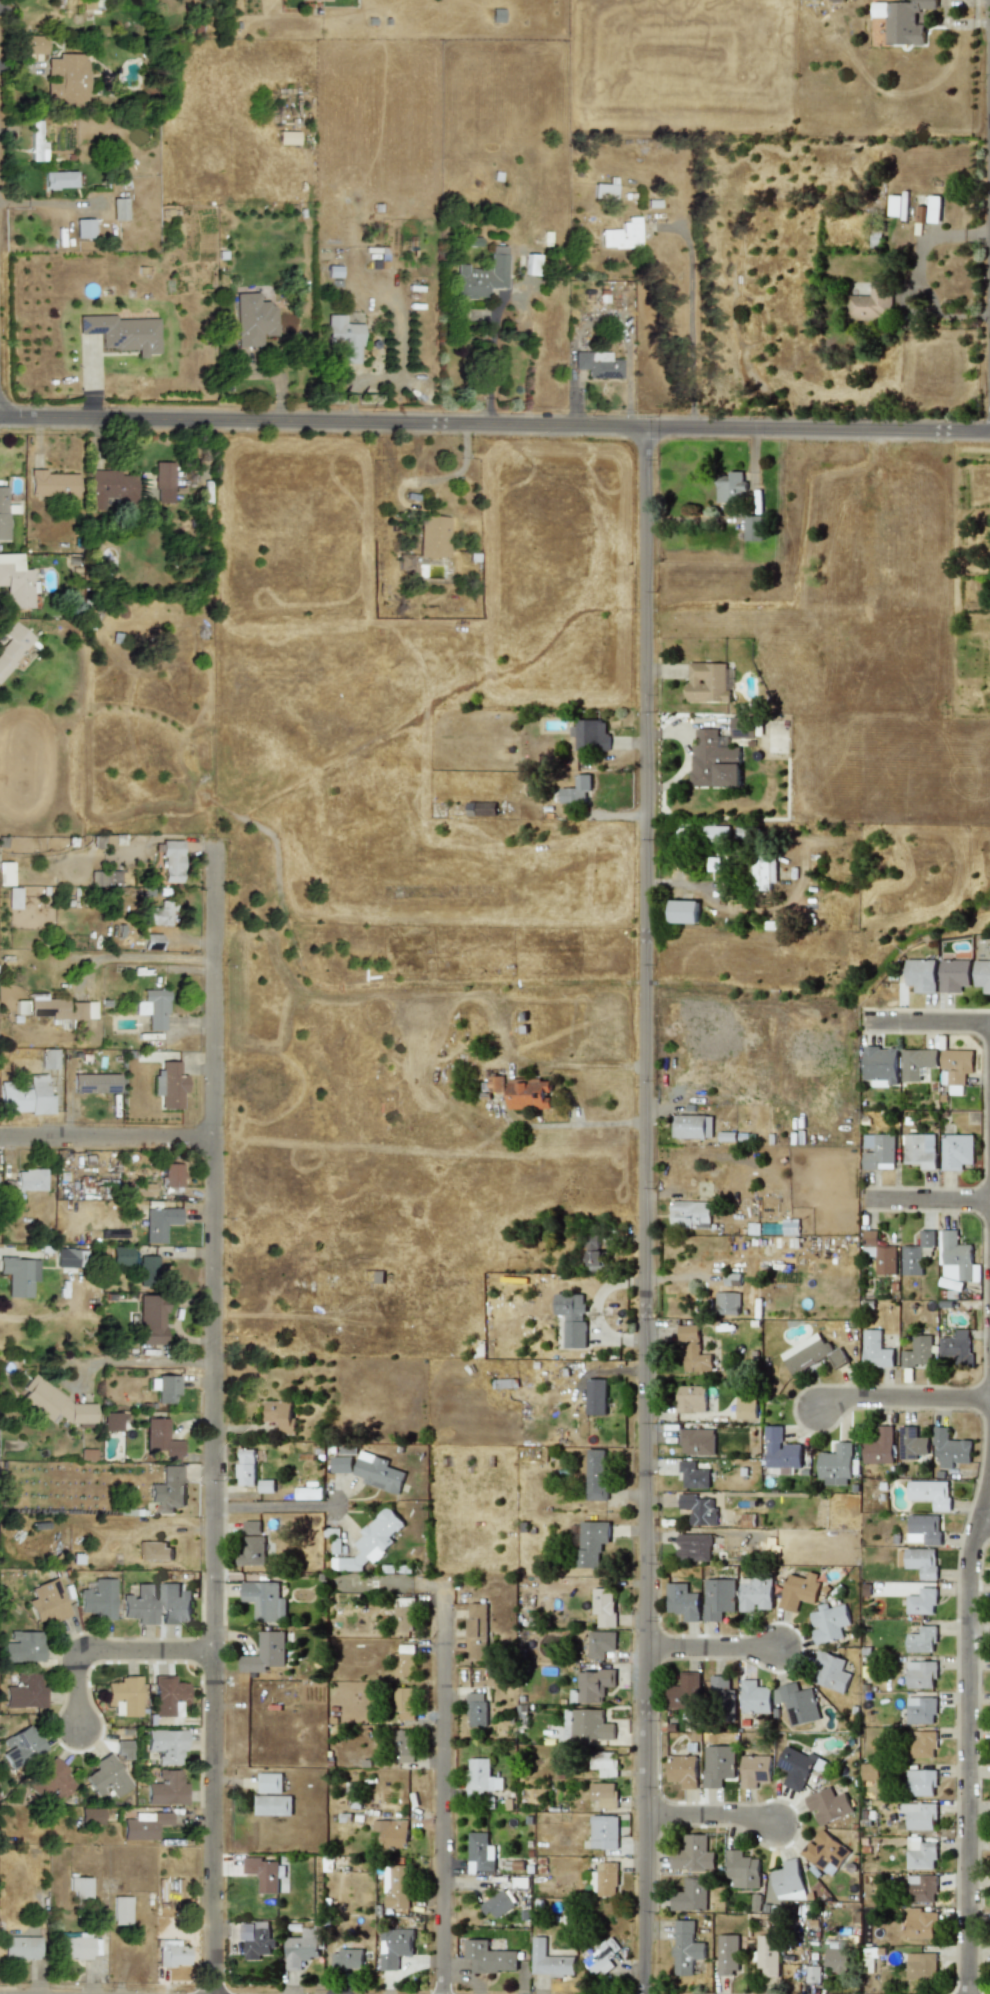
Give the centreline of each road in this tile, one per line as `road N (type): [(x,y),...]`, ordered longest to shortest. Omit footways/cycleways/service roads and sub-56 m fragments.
road 1 (residential): [(643,1993),(645,429)]
road 2 (residential): [(216,1993),(222,821)]
road 3 (tertiary): [(0,416),(989,432)]
road 4 (residential): [(968,1993),(968,1585),(989,1486)]
road 5 (residential): [(436,1993),(449,1602)]
road 6 (residential): [(0,1141),(221,1144)]
road 7 (residential): [(219,1657),(93,1656),(94,1733)]
road 8 (residential): [(815,1409),(845,1399),(989,1399)]
road 9 (residential): [(647,1648),(779,1649)]
road 10 (residential): [(646,1817),(735,1816),(777,1825)]
road 11 (residential): [(864,1023),(989,1025)]
road 12 (residential): [(864,1201),(989,1202)]

